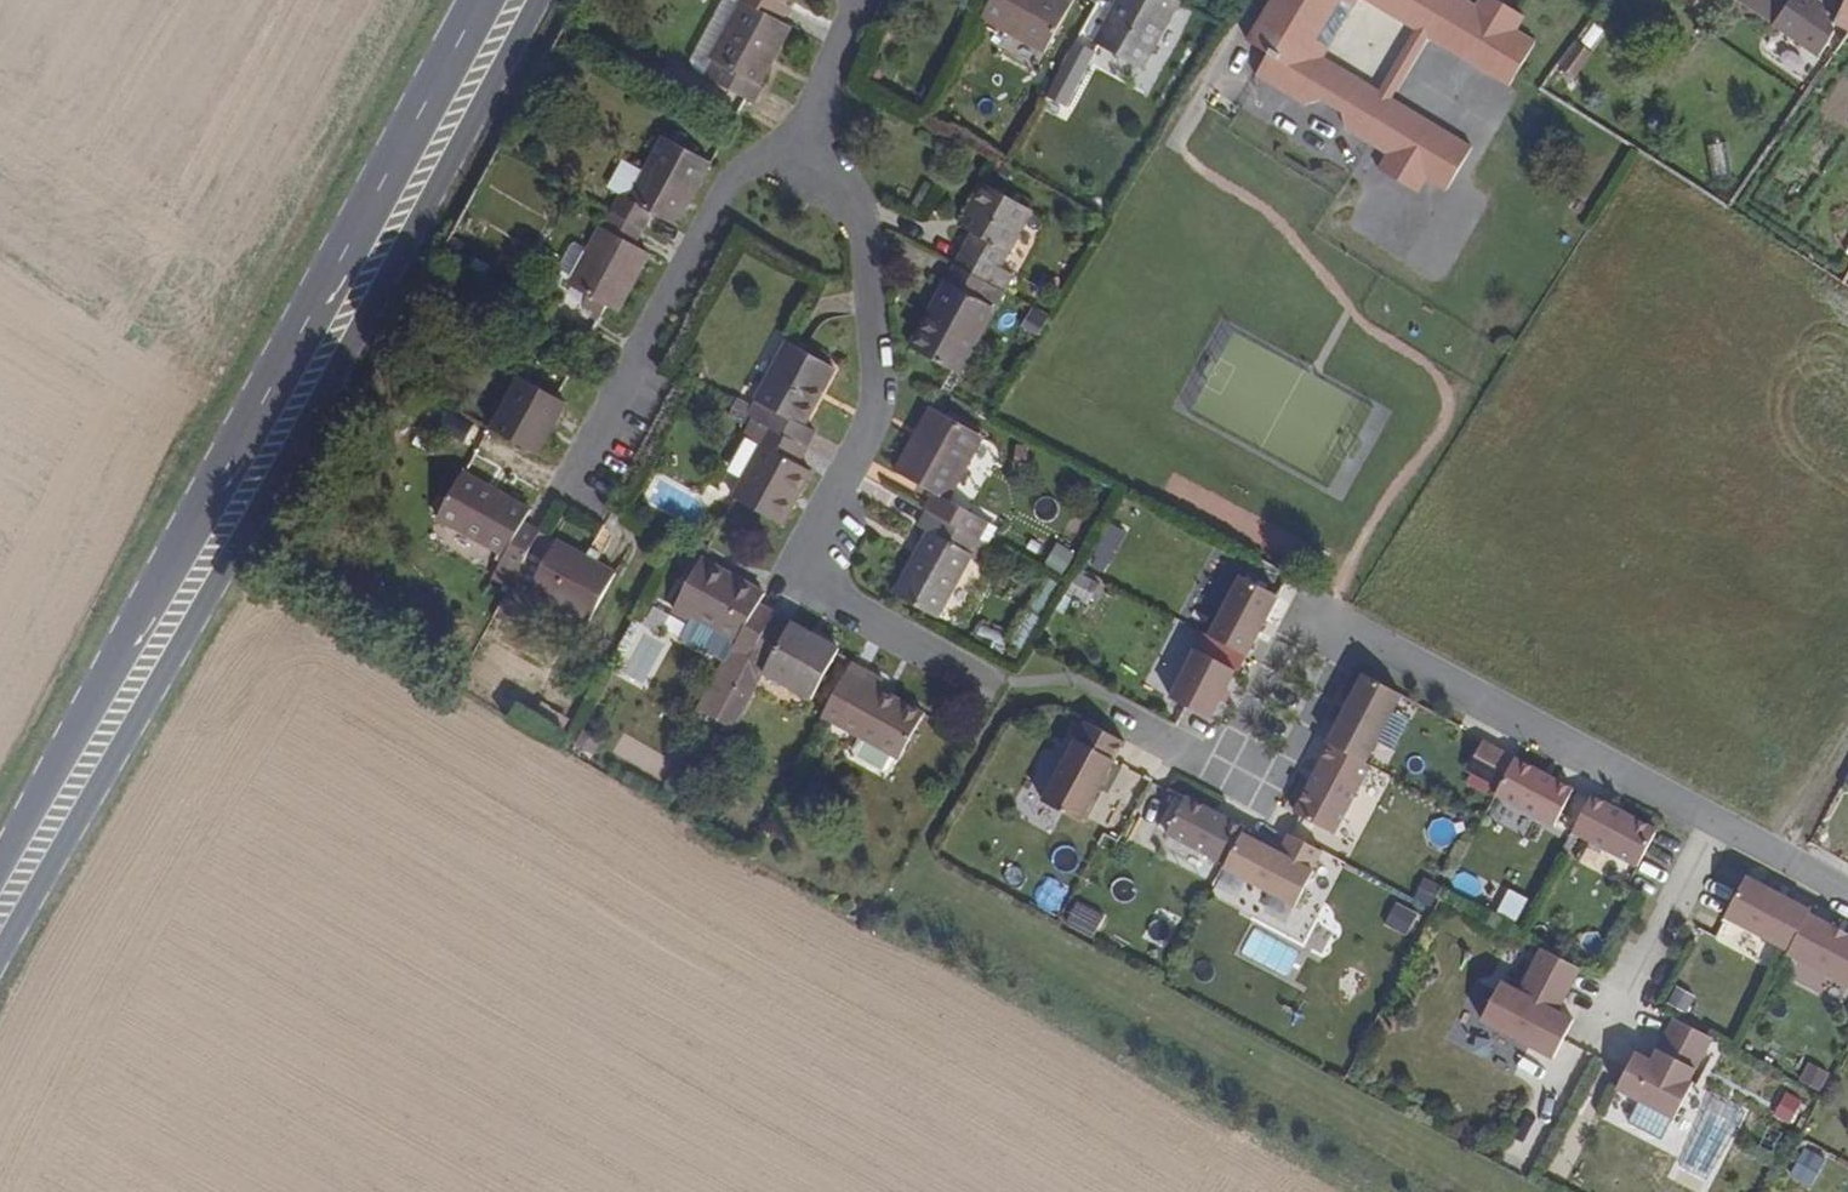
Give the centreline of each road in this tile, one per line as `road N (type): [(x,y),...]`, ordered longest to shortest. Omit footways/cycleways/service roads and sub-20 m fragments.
road 1 (primary): [(0,955),(541,0)]
road 2 (primary): [(481,0),(0,876)]
road 3 (residential): [(804,143),(857,199),(872,257),(887,394),(823,559),(829,595),(1008,683)]
road 4 (residential): [(804,143),(734,183),(566,476)]
road 5 (residential): [(1722,822),(1356,628)]
road 6 (residential): [(1356,628),(1307,601),(1218,769)]
road 7 (residential): [(1606,1037),(1722,822)]
road 8 (residential): [(1218,769),(1265,795),(1356,628)]
road 9 (residential): [(866,0),(804,143)]
road 10 (residential): [(1847,892),(1722,822)]
road 11 (track): [(1847,751),(1787,857)]

